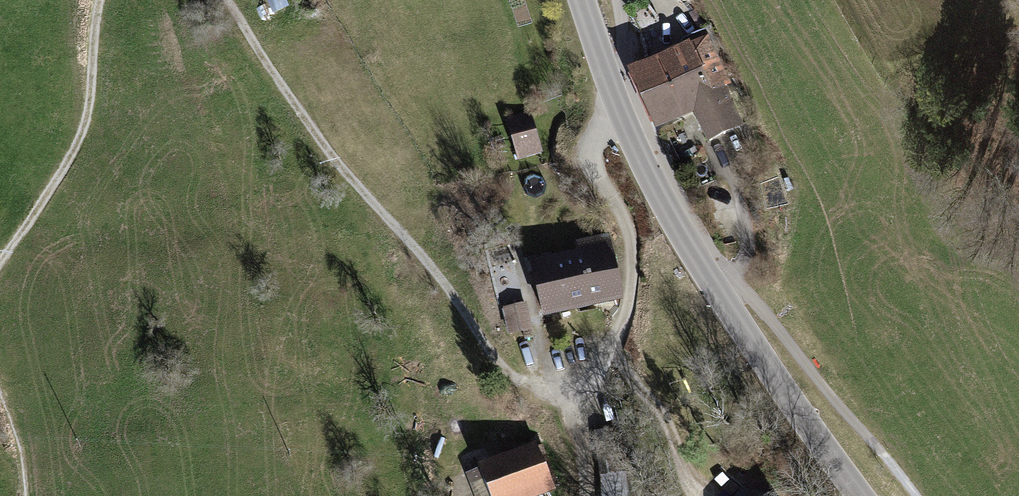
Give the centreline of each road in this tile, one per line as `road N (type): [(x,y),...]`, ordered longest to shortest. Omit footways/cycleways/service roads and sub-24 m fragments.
road 1 (tertiary): [(581,0),(616,103),(666,208),(861,495)]
road 2 (track): [(228,0),(289,94),(511,374),(545,393),(592,378)]
road 3 (track): [(592,378),(628,296),(626,228),(592,161),(616,103)]
road 4 (track): [(0,263),(84,127),(100,0)]

